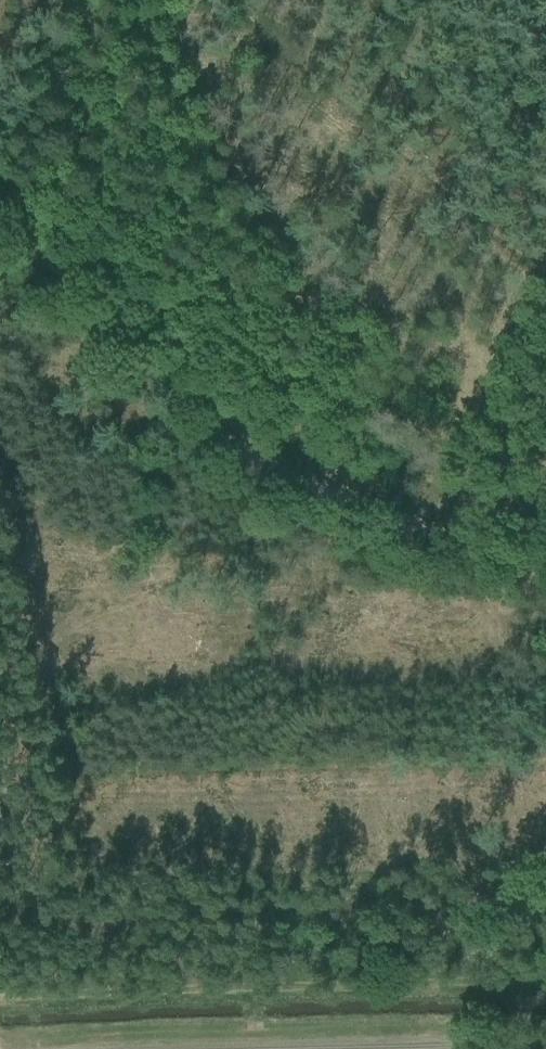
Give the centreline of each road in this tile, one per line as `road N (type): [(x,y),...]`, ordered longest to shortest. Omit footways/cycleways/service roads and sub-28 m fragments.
road 1 (track): [(545,554),(436,536),(245,456),(0,216)]

